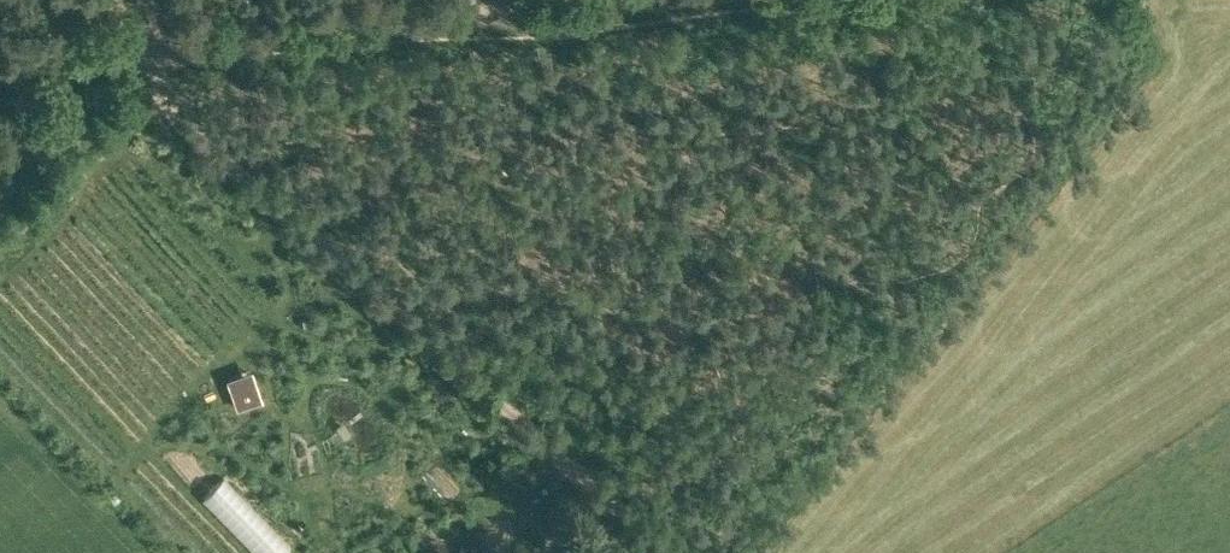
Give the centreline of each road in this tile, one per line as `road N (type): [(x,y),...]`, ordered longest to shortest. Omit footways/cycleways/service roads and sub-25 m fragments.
road 1 (track): [(588,489),(201,150)]
road 2 (track): [(157,48),(501,18)]
road 3 (track): [(501,18),(694,0)]
road 4 (track): [(157,48),(0,62)]

